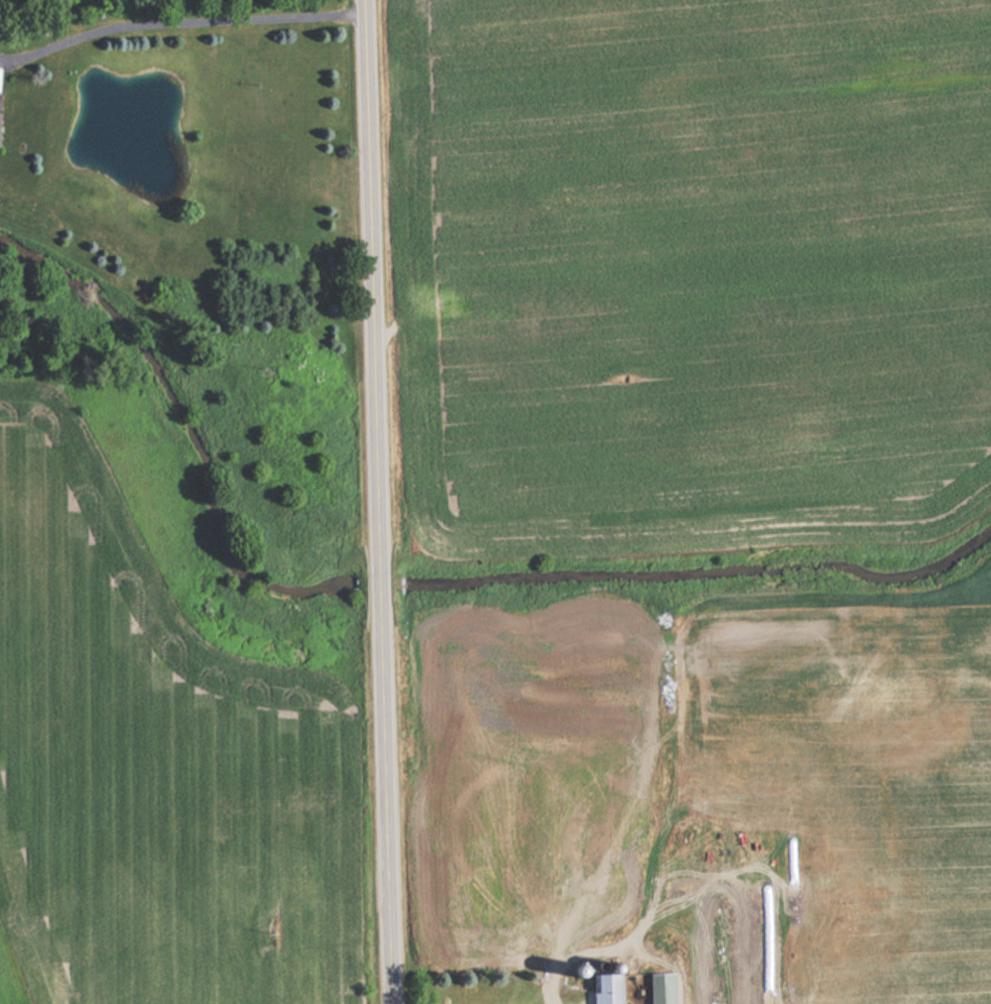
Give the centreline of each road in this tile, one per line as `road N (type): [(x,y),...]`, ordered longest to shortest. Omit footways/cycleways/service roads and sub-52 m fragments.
road 1 (tertiary): [(394,1003),(363,0)]

